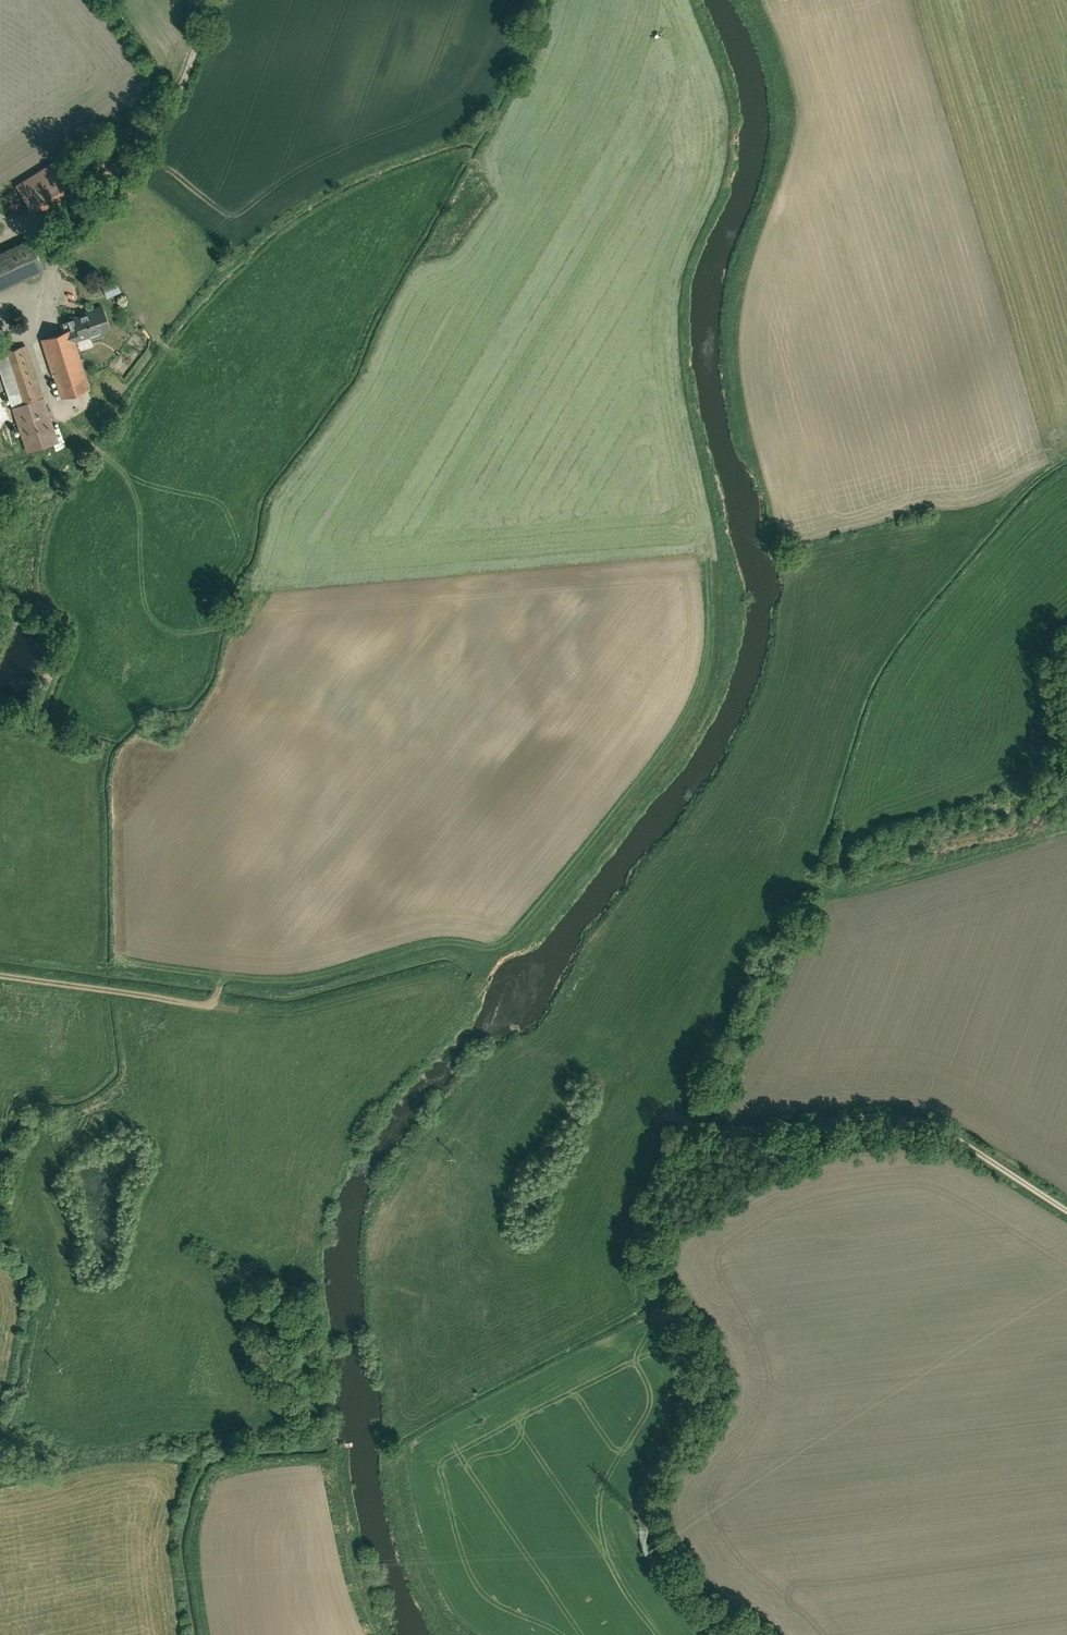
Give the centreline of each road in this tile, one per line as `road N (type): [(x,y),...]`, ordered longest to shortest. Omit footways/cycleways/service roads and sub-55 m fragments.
road 1 (track): [(84,190),(176,100),(212,0)]
road 2 (track): [(0,976),(204,1004),(217,984)]
road 3 (track): [(1066,1210),(950,1142)]

